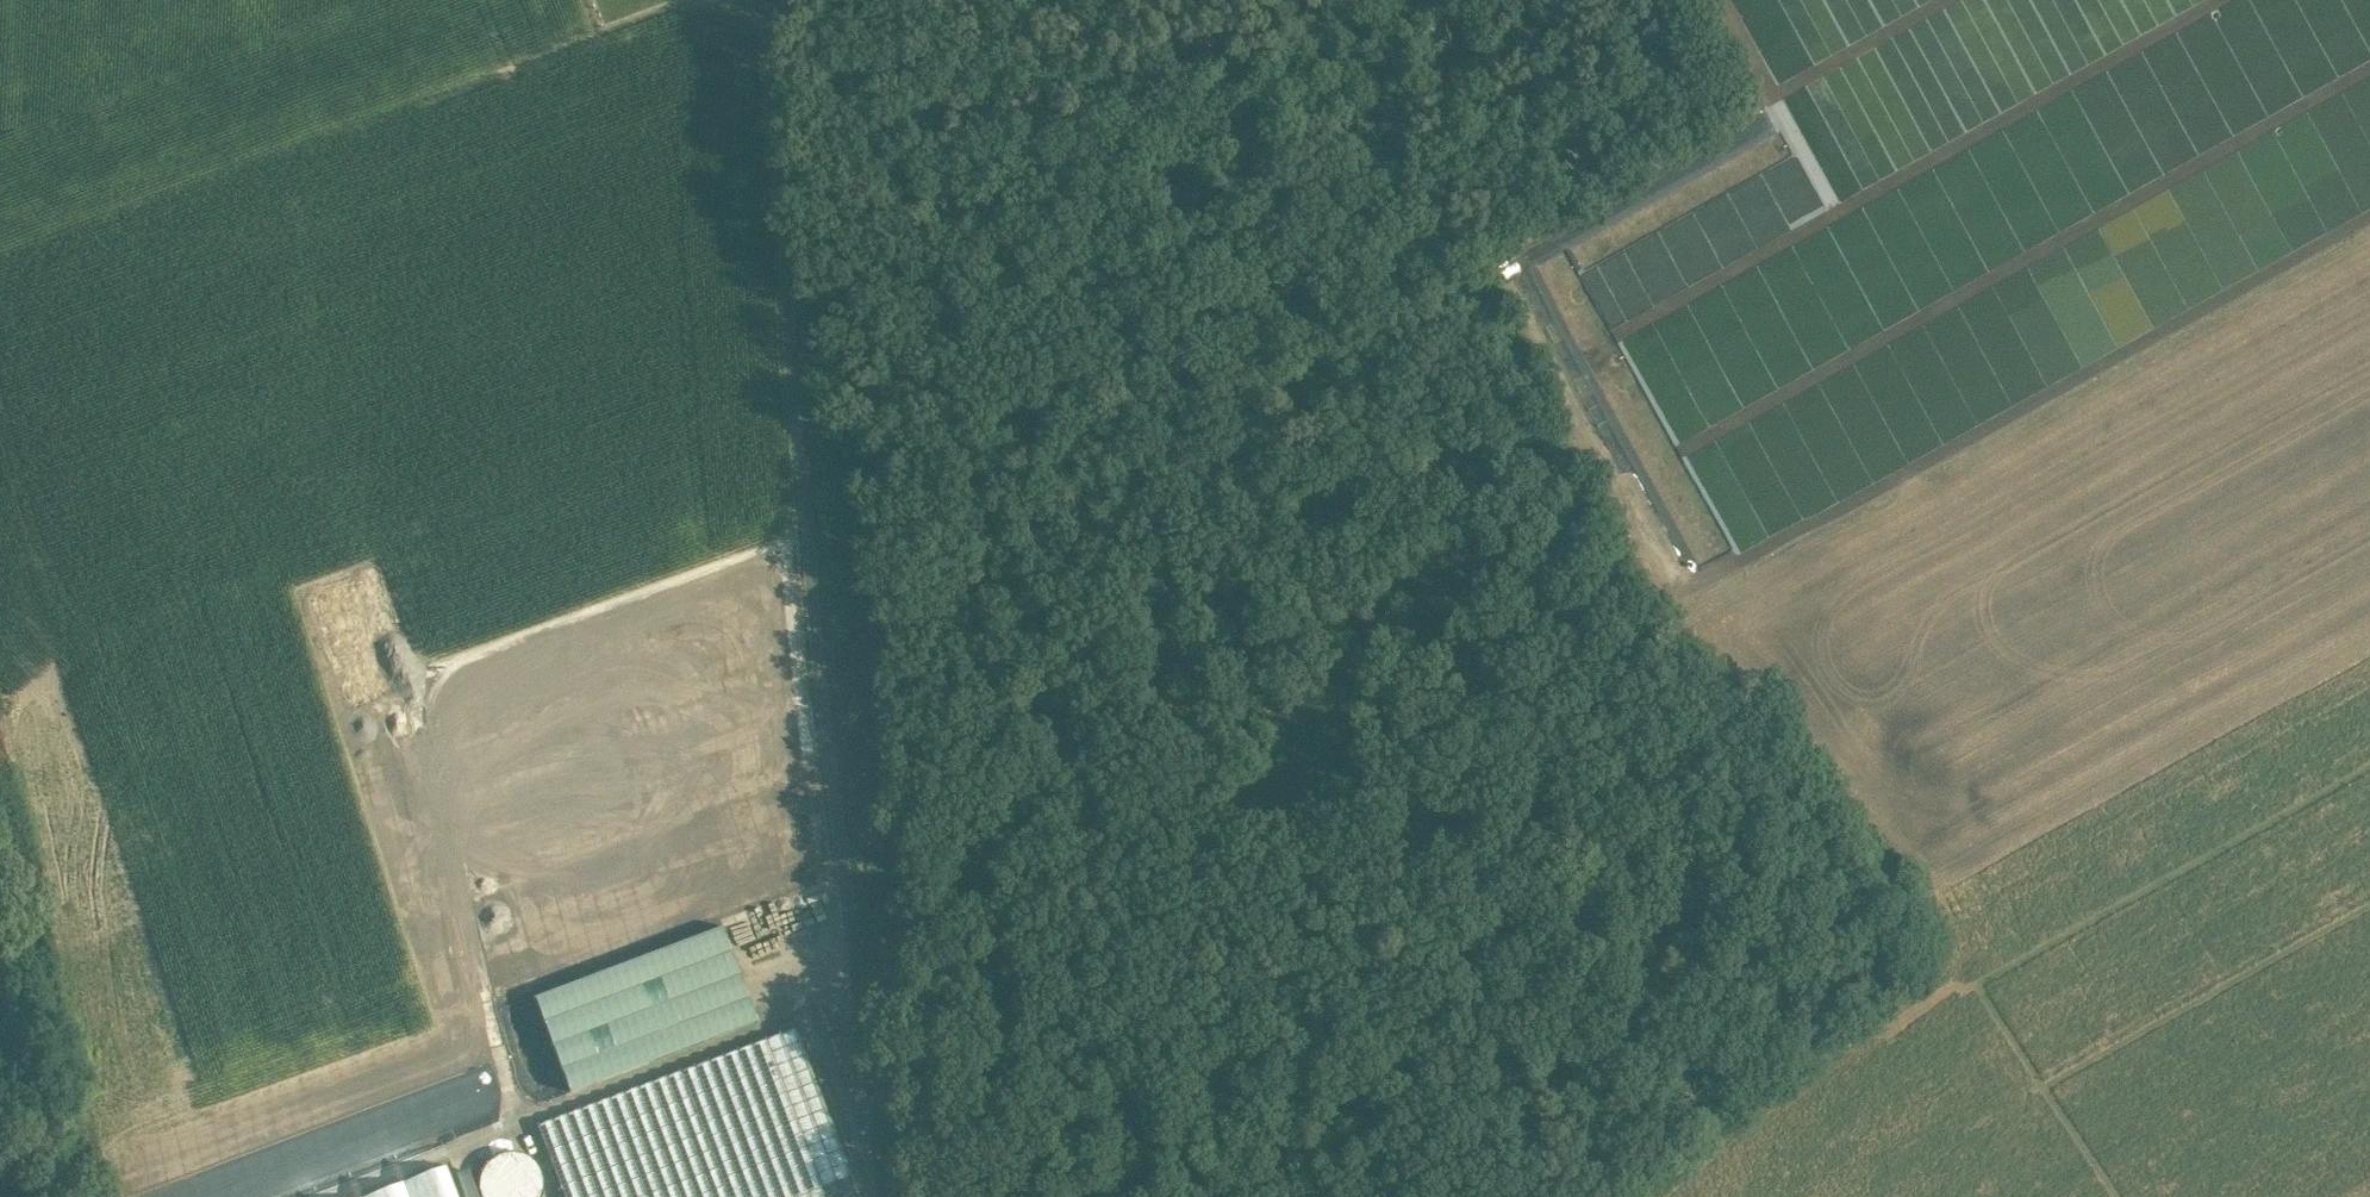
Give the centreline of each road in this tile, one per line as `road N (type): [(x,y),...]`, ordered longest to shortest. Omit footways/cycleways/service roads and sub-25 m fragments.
road 1 (unclassified): [(887,1196),(854,1005),(804,559),(767,0)]

